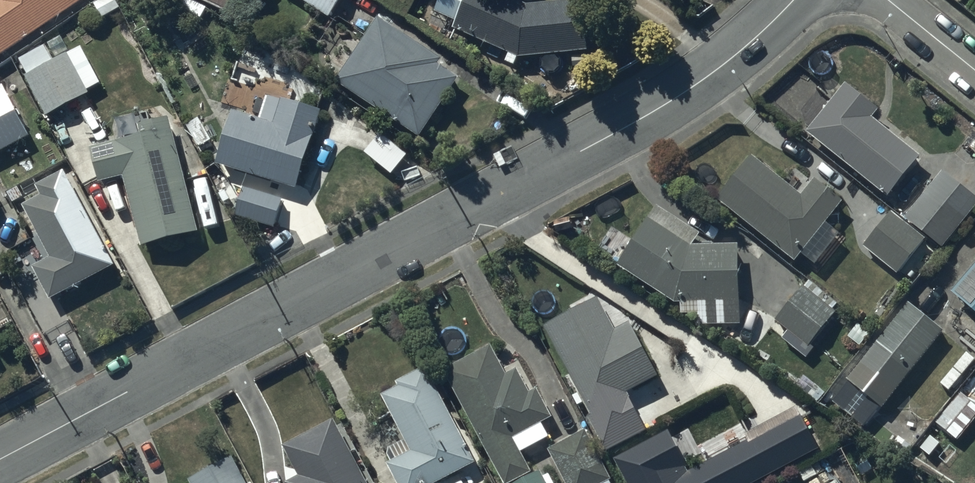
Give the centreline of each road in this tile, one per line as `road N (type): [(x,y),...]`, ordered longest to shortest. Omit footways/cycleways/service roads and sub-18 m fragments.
road 1 (residential): [(0,459),(687,90),(796,0)]

